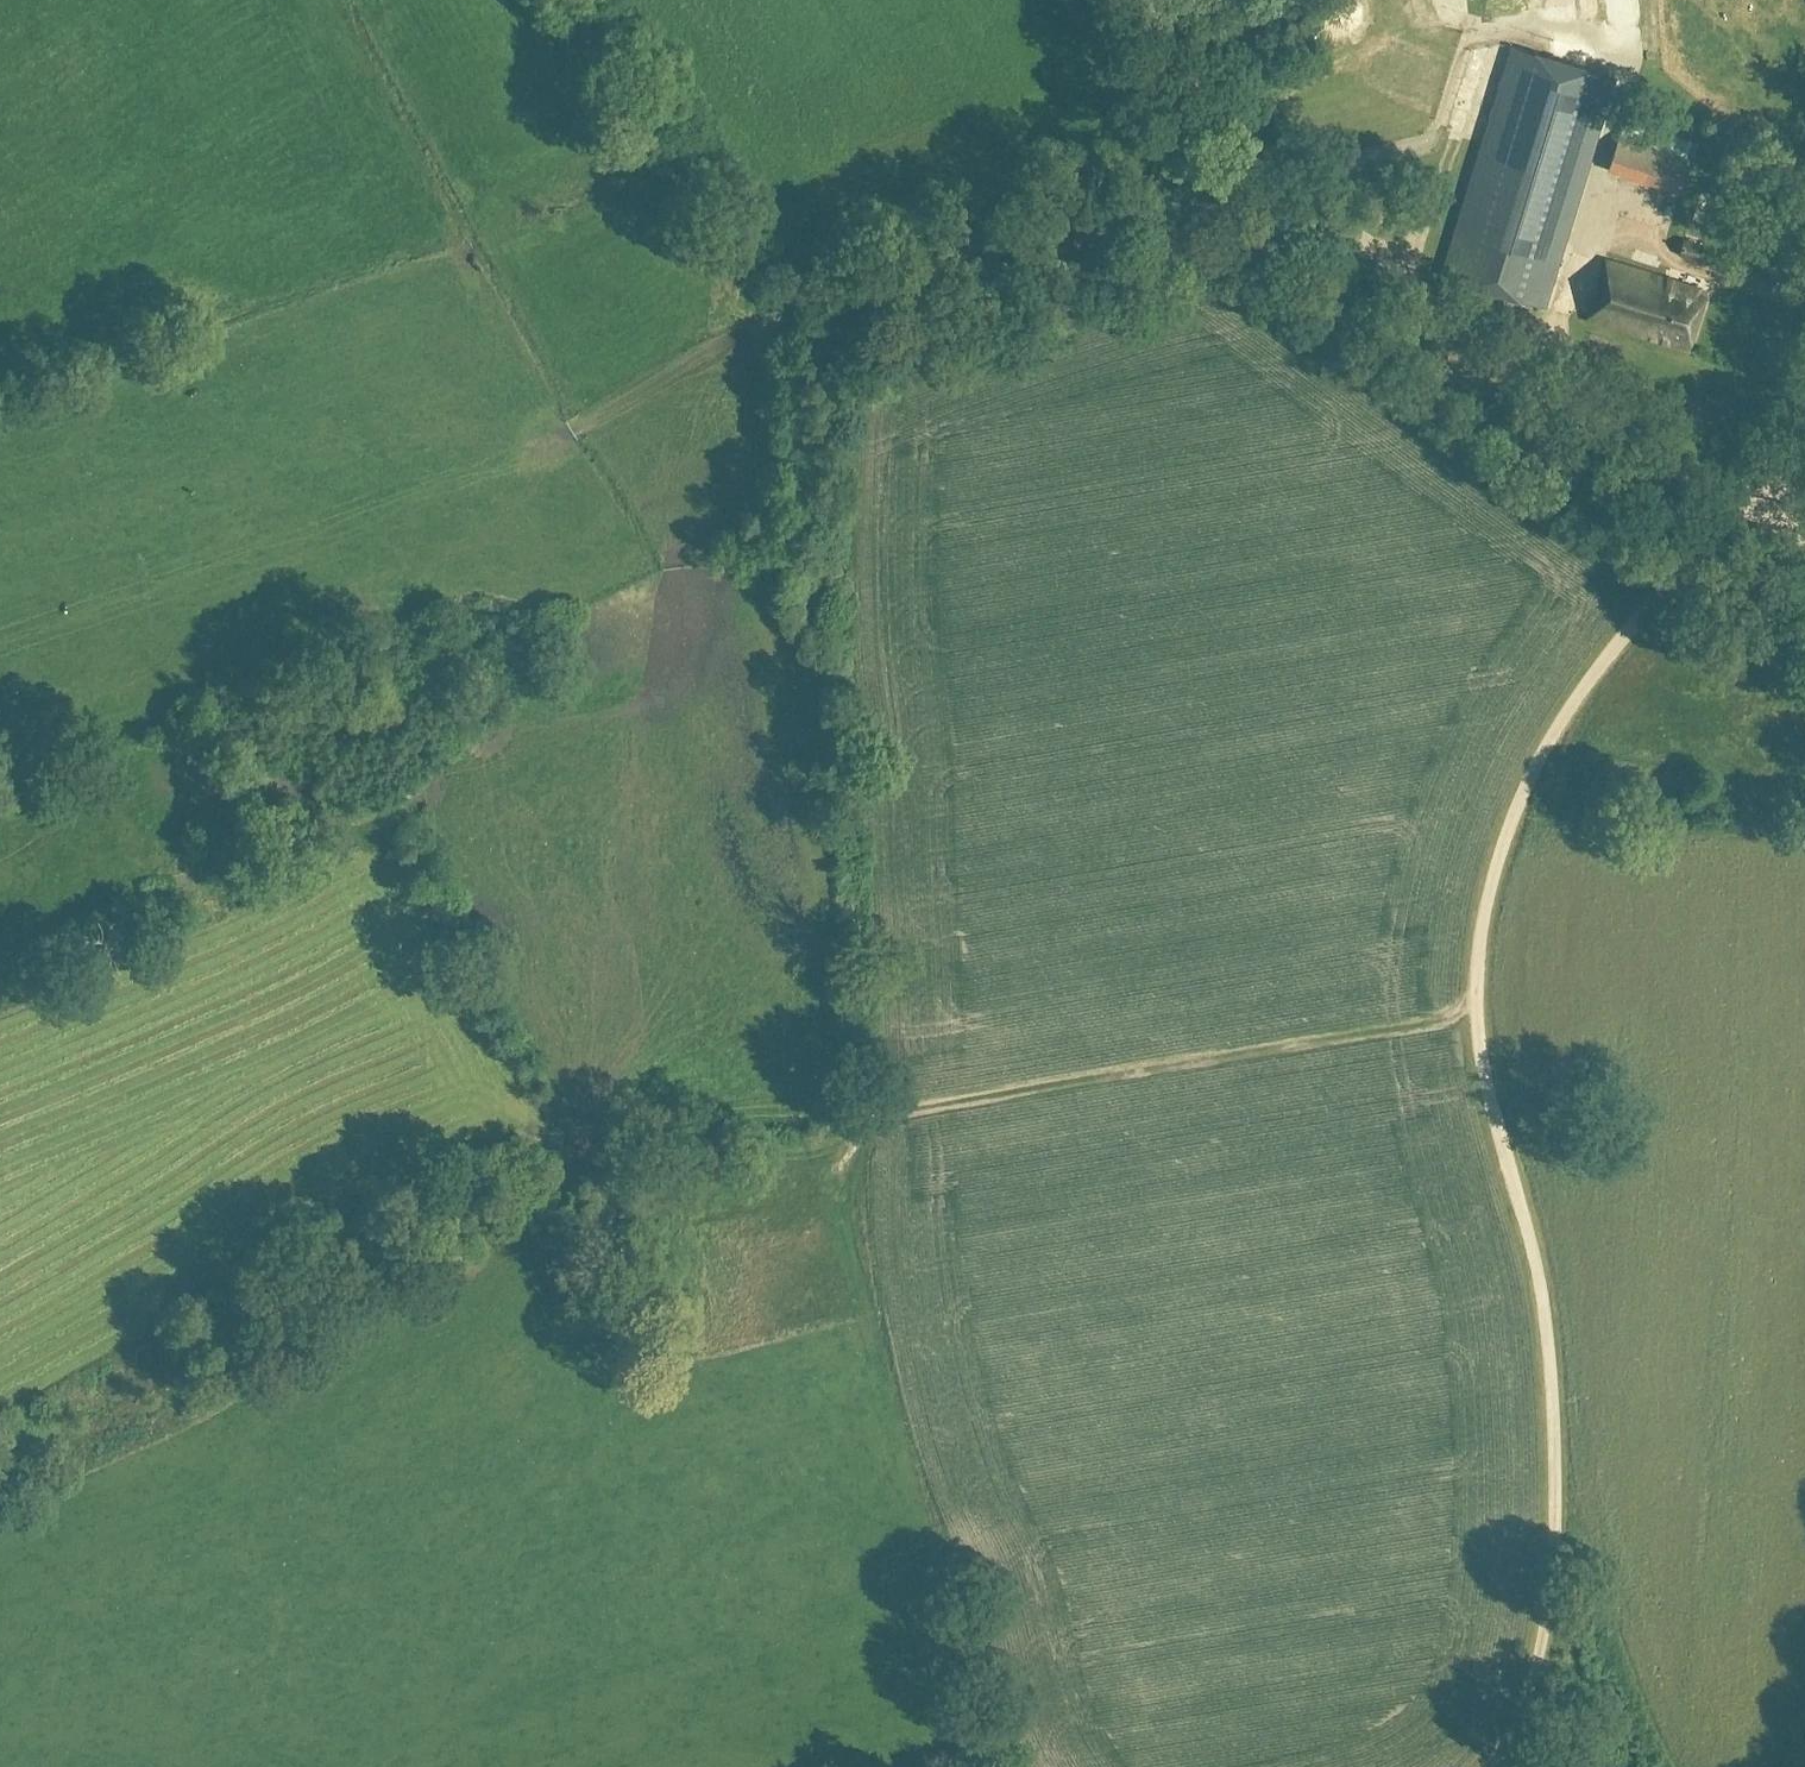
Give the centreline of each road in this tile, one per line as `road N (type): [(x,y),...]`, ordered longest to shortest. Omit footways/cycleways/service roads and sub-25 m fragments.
road 1 (track): [(1527,1766),(1525,1719),(1554,1625),(1554,1440),(1533,1248),(1471,1009),(1500,843),(1567,711),(1744,504)]
road 2 (track): [(569,434),(777,307),(1285,179),(1458,121)]
road 3 (track): [(570,1133),(863,1107),(1471,1009)]
road 4 (track): [(1744,504),(1529,387),(1479,349),(1272,168),(1202,90),(1144,0)]

